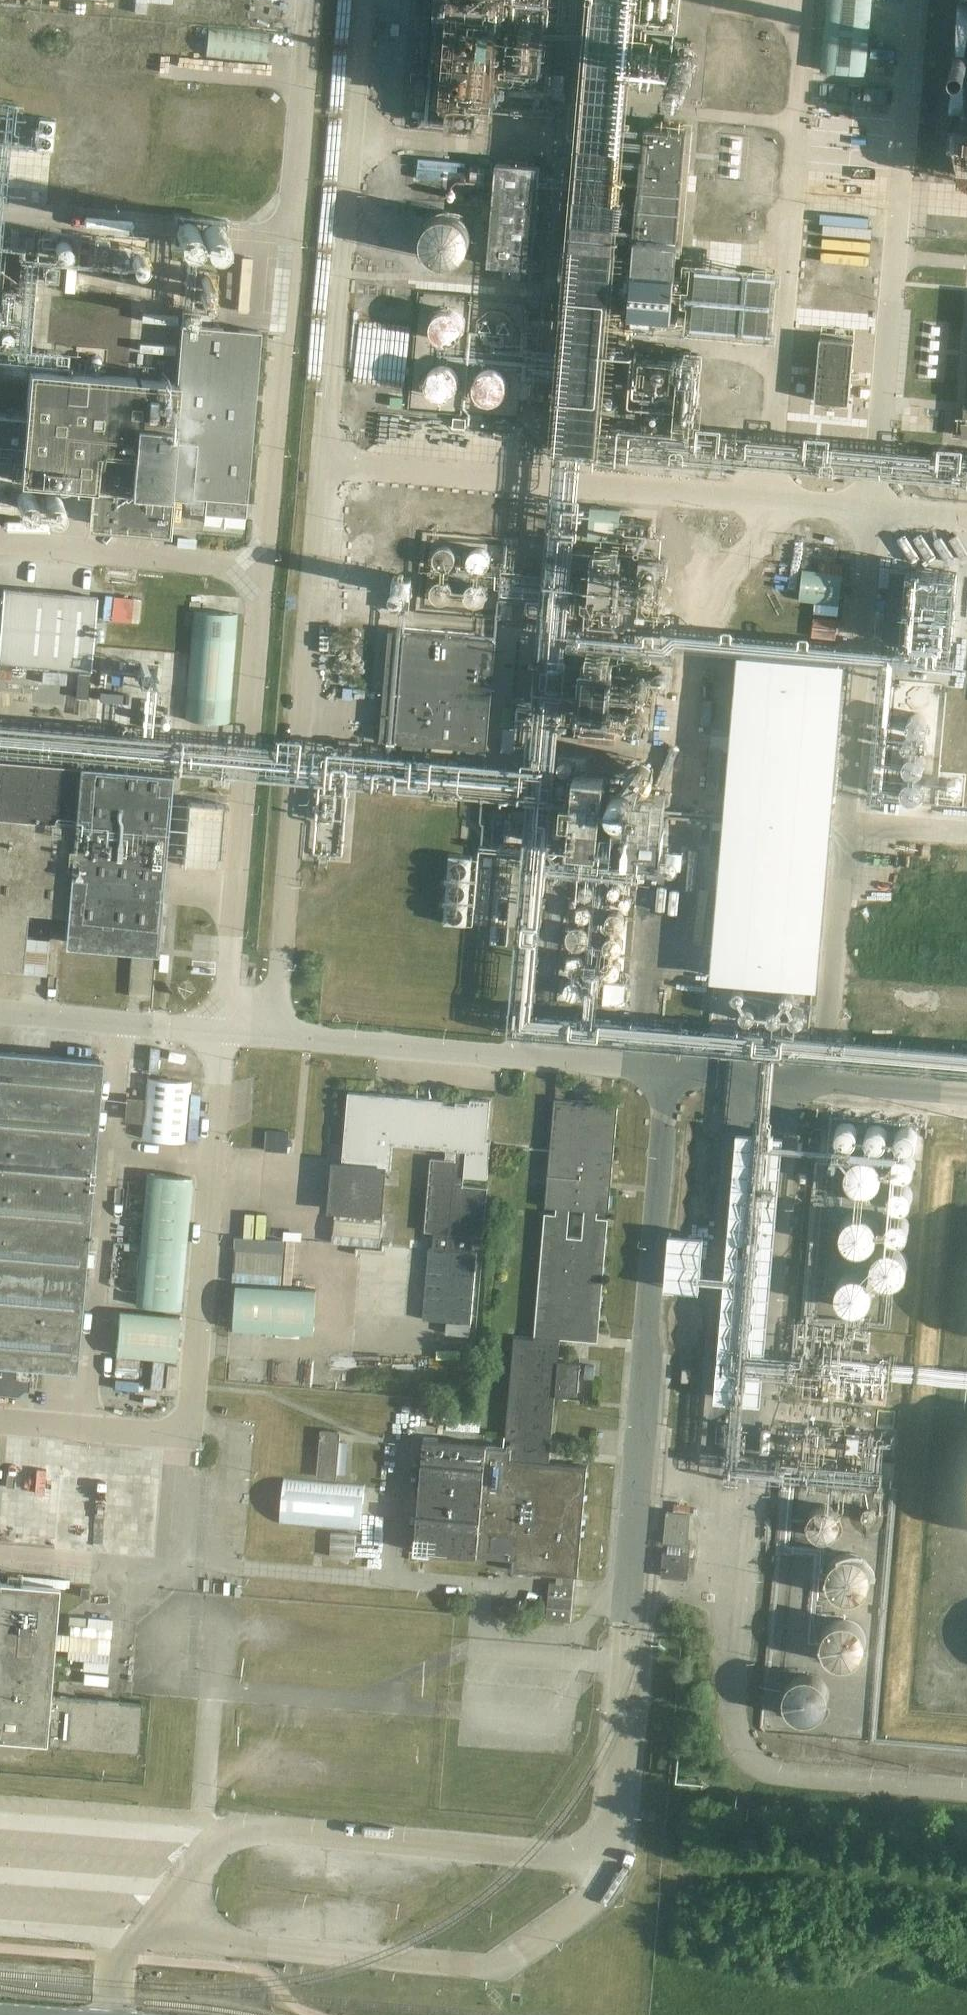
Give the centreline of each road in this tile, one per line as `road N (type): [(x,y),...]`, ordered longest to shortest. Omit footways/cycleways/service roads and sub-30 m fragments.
road 1 (unclassified): [(135,1934),(219,1833),(614,1864)]
road 2 (unclassified): [(135,1934),(495,1970),(597,1903),(614,1864)]

